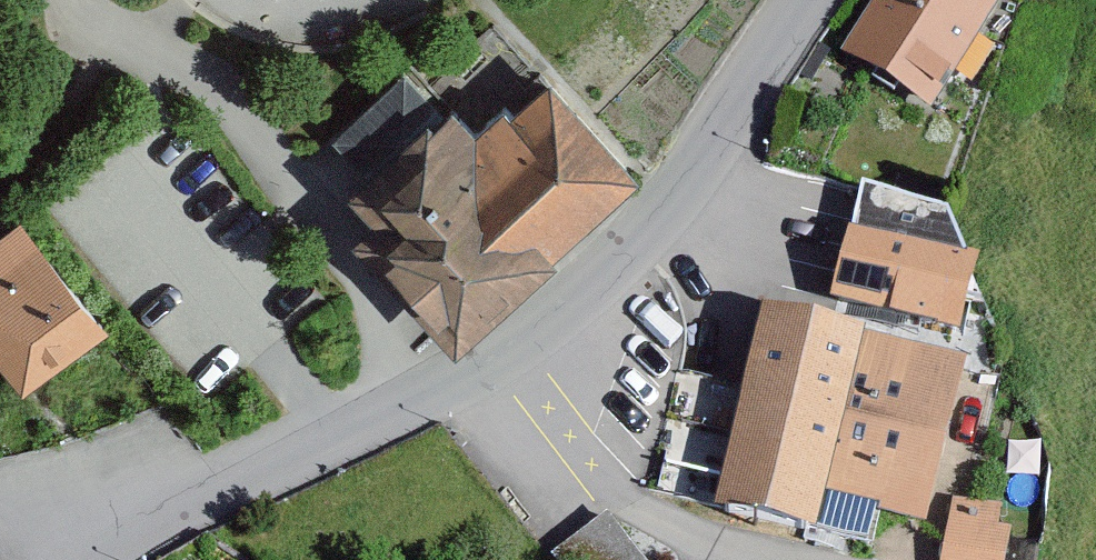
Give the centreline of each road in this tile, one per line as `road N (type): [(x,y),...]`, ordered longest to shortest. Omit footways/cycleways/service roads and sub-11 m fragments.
road 1 (residential): [(151,507),(426,403),(560,323),(808,0)]
road 2 (residential): [(0,506),(151,507)]

